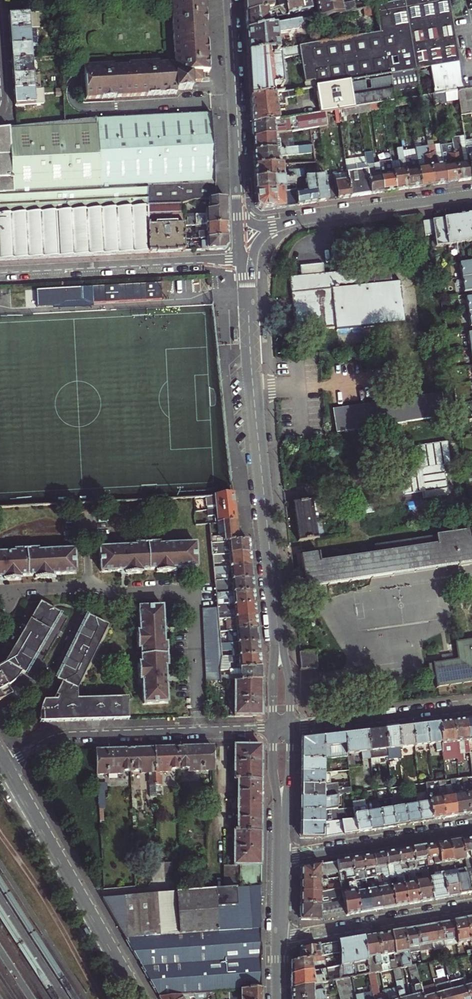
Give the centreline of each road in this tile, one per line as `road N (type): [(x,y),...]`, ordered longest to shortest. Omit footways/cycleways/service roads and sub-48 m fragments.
road 1 (tertiary): [(247,262),(282,728)]
road 2 (residential): [(6,767),(65,737),(282,728)]
road 3 (residential): [(139,998),(6,767)]
road 4 (residential): [(247,262),(0,273)]
road 5 (tertiary): [(227,0),(238,210)]
road 6 (residential): [(471,907),(279,939)]
road 7 (residential): [(281,858),(471,828)]
road 8 (residential): [(471,707),(282,728)]
road 9 (tertiary): [(291,221),(471,194)]
road 10 (tertiary): [(282,728),(281,858)]

